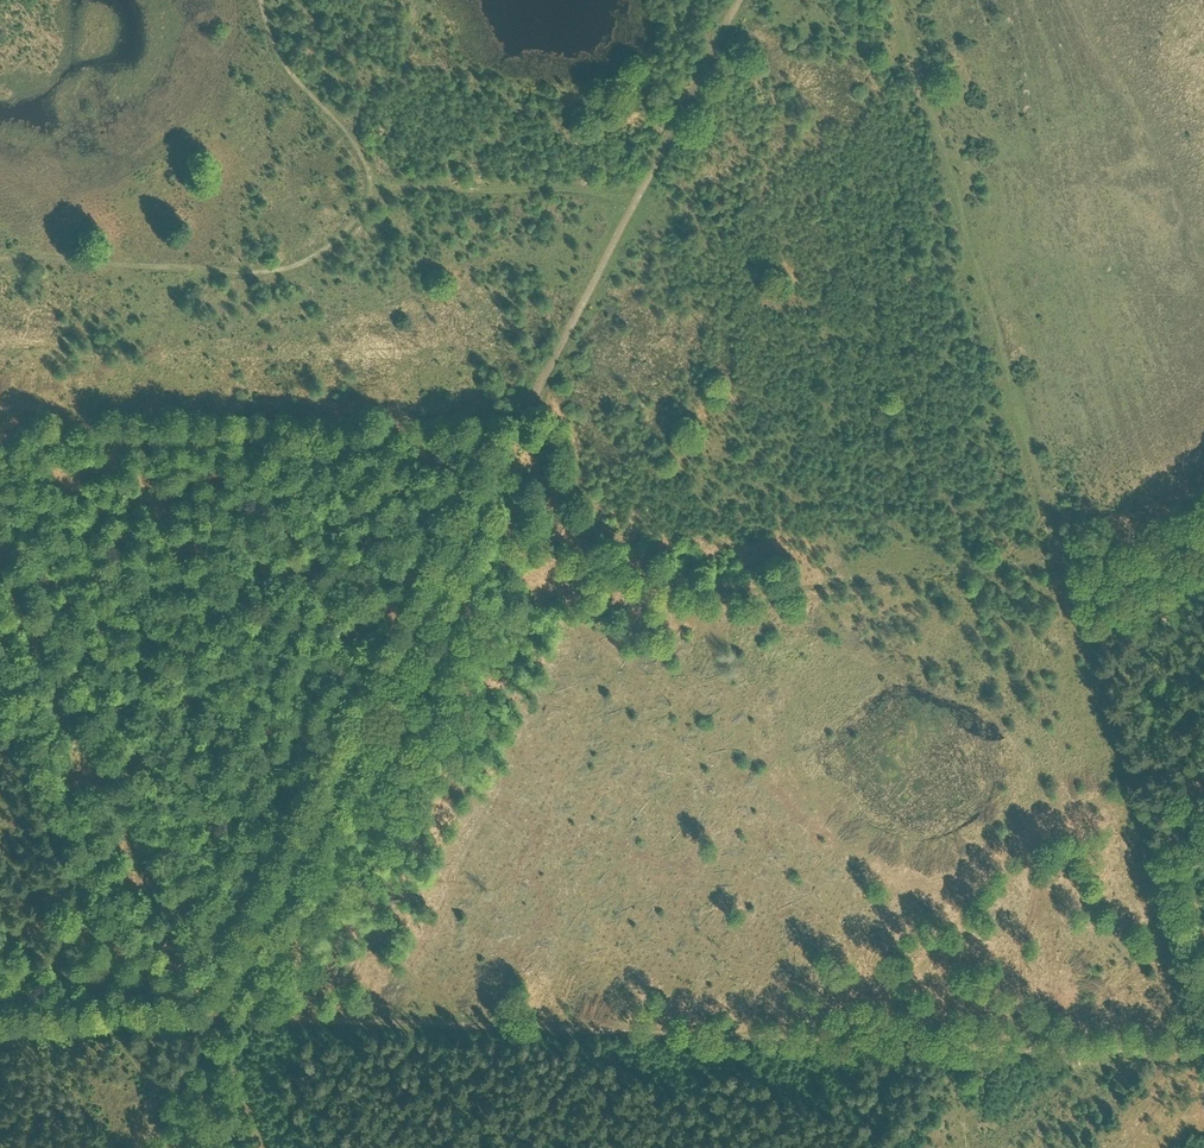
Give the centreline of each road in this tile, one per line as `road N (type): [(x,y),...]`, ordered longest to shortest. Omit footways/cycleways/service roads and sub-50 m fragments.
road 1 (track): [(213,1018),(727,0)]
road 2 (track): [(1203,1024),(889,0)]
road 3 (track): [(213,1018),(1203,1051)]
road 4 (track): [(1203,492),(1120,547),(1066,566),(1040,553),(1004,569),(724,588),(590,547),(556,490),(525,463),(494,460)]
road 5 (track): [(213,1018),(0,562)]
road 6 (track): [(633,184),(374,185)]
road 7 (track): [(374,185),(339,123),(269,46),(255,0)]
road 8 (track): [(0,1029),(213,1018)]
road 9 (track): [(145,1147),(213,1018)]

